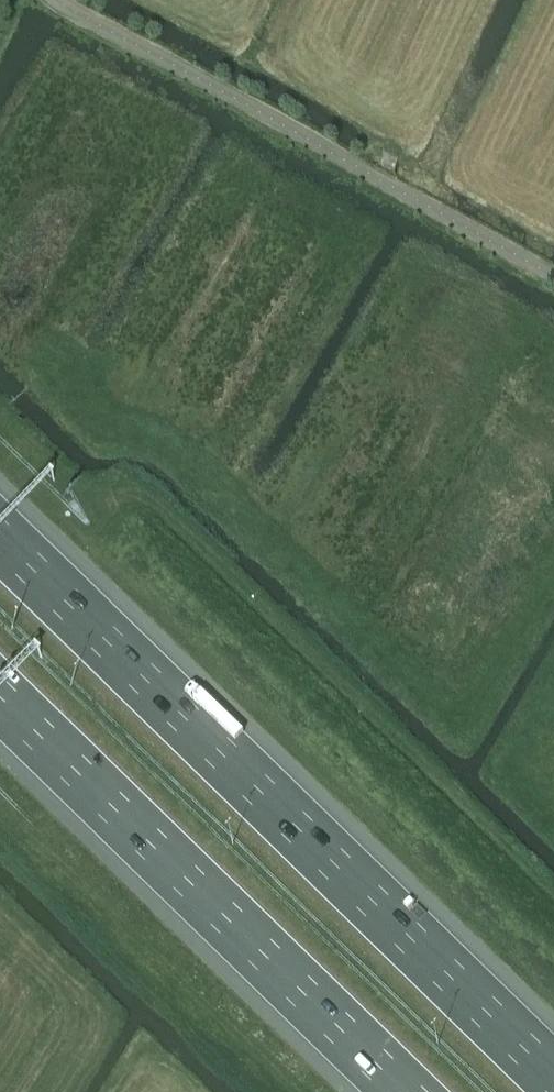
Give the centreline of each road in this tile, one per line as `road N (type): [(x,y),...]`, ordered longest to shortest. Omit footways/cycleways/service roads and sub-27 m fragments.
road 1 (motorway): [(553,1080),(0,539)]
road 2 (motorway): [(0,698),(403,1091)]

